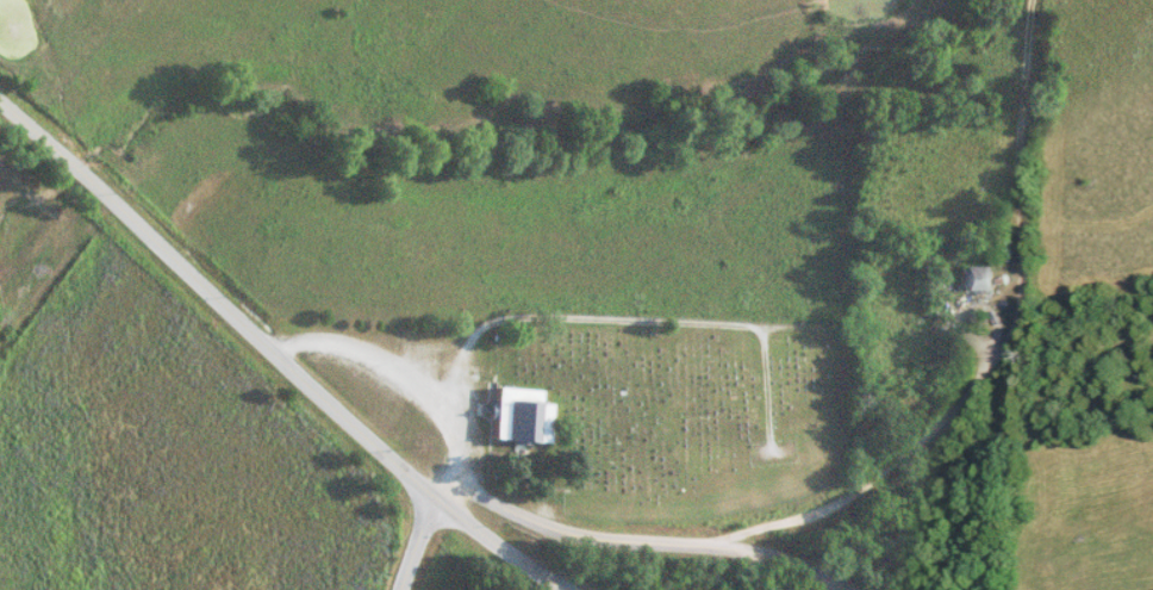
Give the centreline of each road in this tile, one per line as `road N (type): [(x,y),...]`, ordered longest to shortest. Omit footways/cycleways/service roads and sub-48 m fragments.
road 1 (secondary): [(565,589),(430,495),(0,108)]
road 2 (residential): [(710,545),(822,515),(949,421),(996,349),(1022,263),(1040,0)]
road 3 (residential): [(430,495),(450,485),(544,523),(634,544),(787,557),(846,589)]

